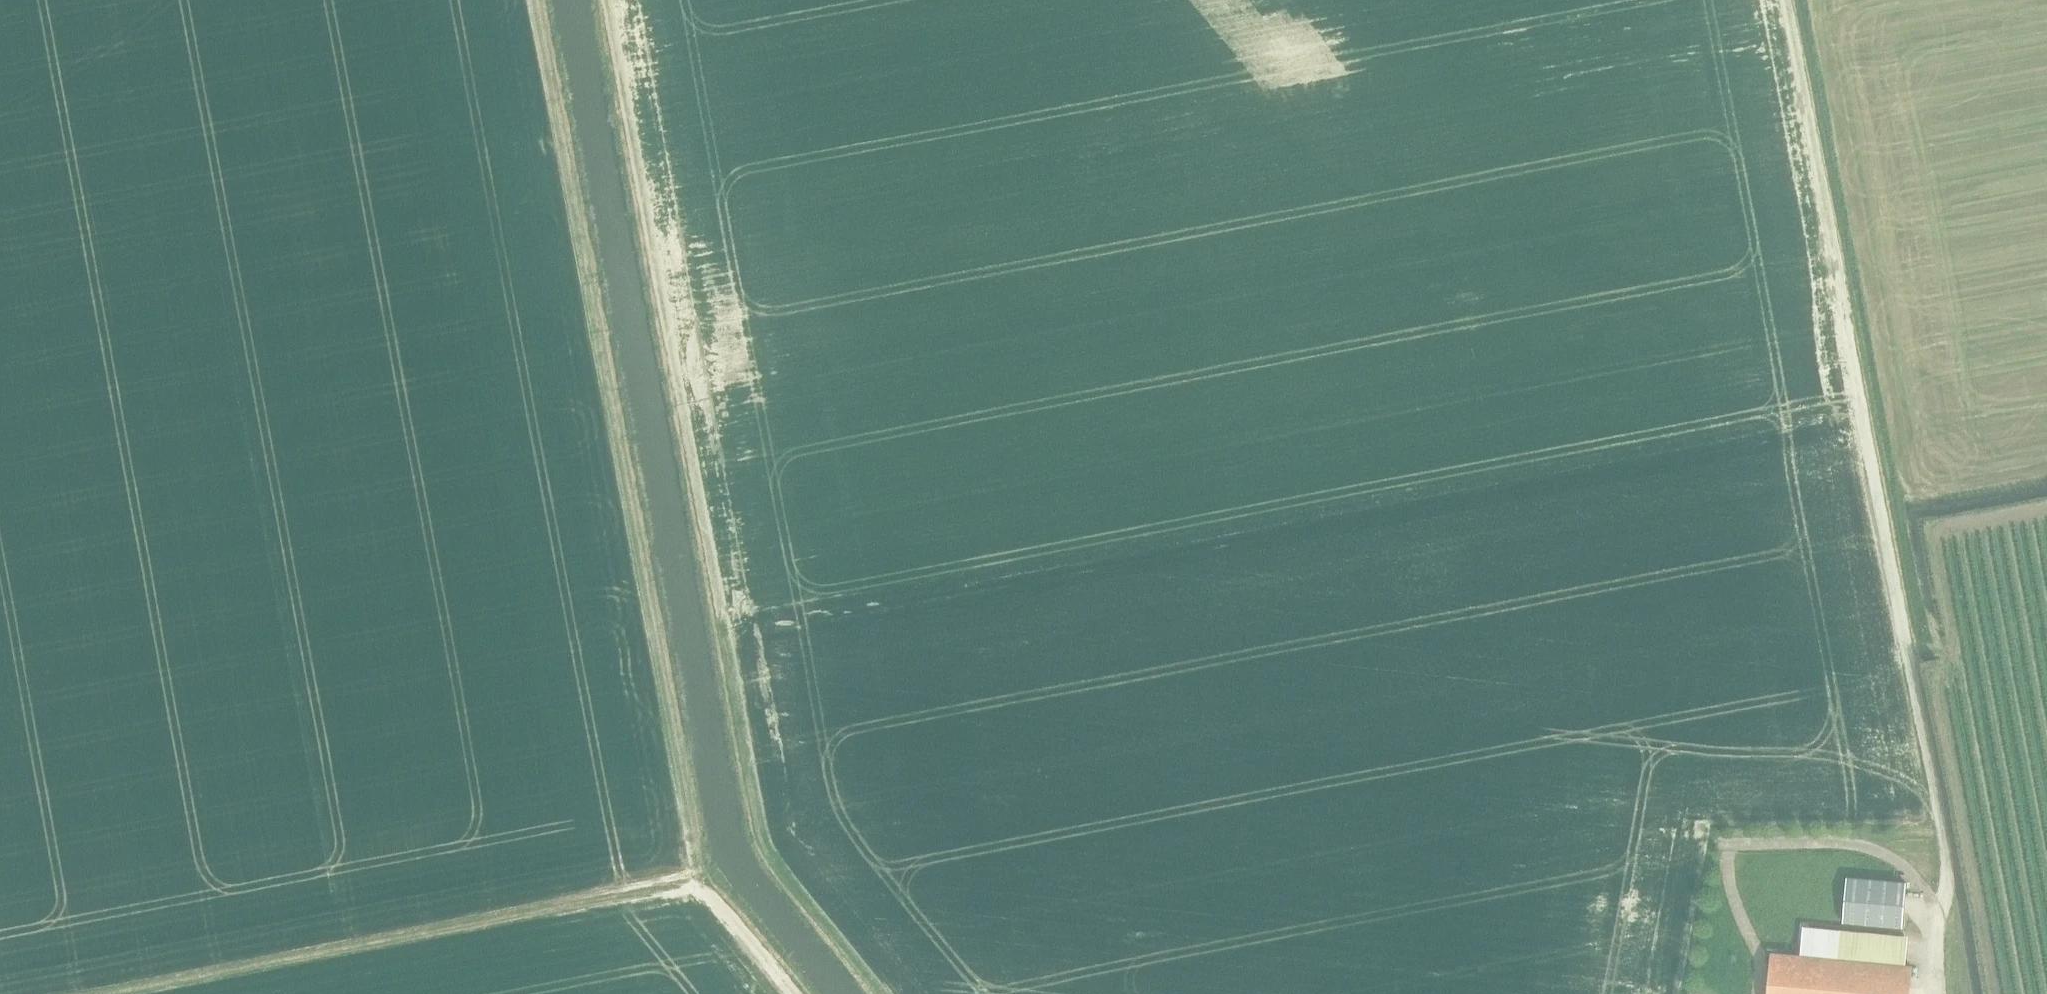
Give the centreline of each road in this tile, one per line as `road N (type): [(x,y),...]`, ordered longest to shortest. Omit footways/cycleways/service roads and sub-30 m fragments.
road 1 (track): [(790,993),(709,897),(656,867),(642,890),(110,993)]

